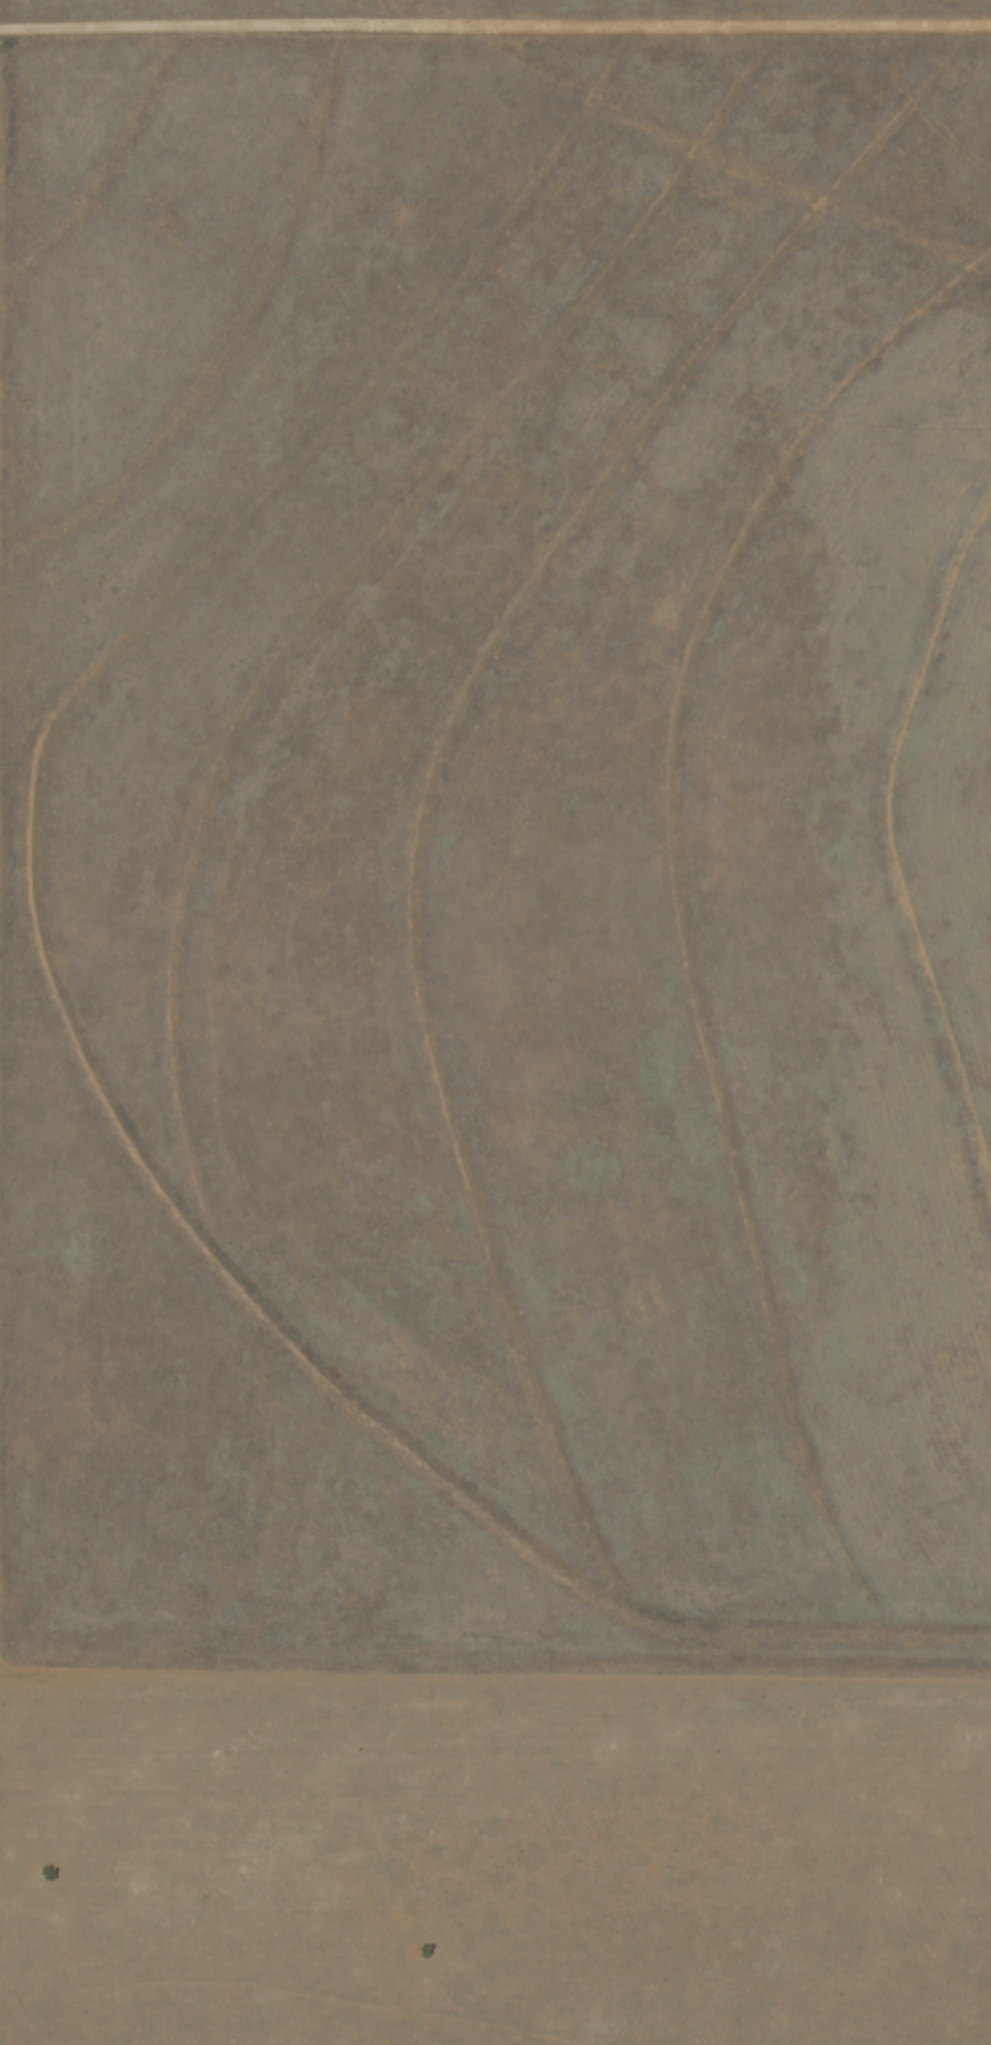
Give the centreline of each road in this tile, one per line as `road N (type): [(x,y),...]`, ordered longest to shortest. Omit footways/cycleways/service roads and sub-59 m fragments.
road 1 (residential): [(0,33),(990,31)]

